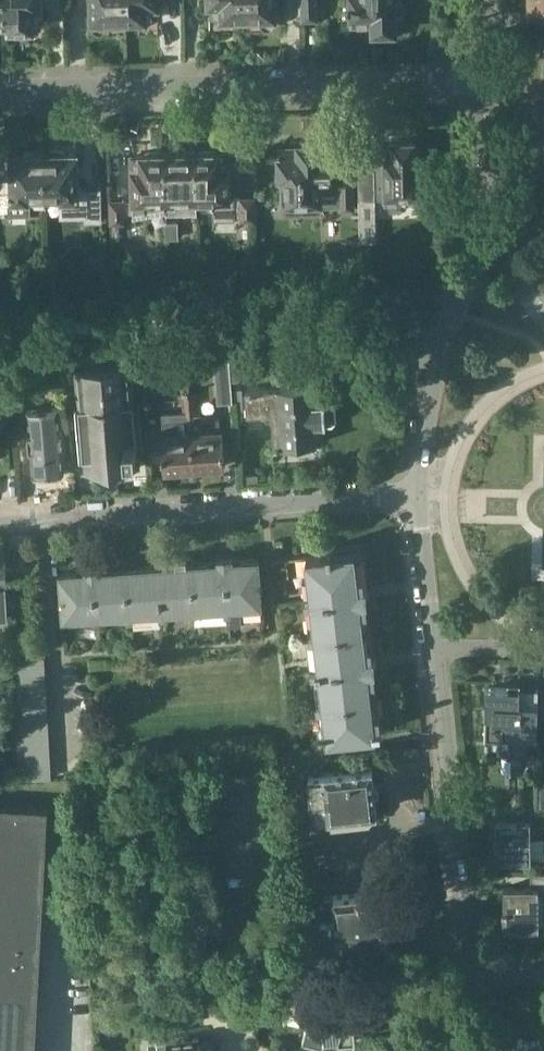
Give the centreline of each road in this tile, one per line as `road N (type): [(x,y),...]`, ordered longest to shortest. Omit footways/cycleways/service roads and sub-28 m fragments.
road 1 (residential): [(0,91),(489,81)]
road 2 (residential): [(0,525),(419,496)]
road 3 (residential): [(436,649),(474,969)]
road 4 (residential): [(495,219),(440,369),(419,496)]
road 5 (residential): [(419,496),(436,649)]
road 6 (residential): [(489,81),(495,219)]

